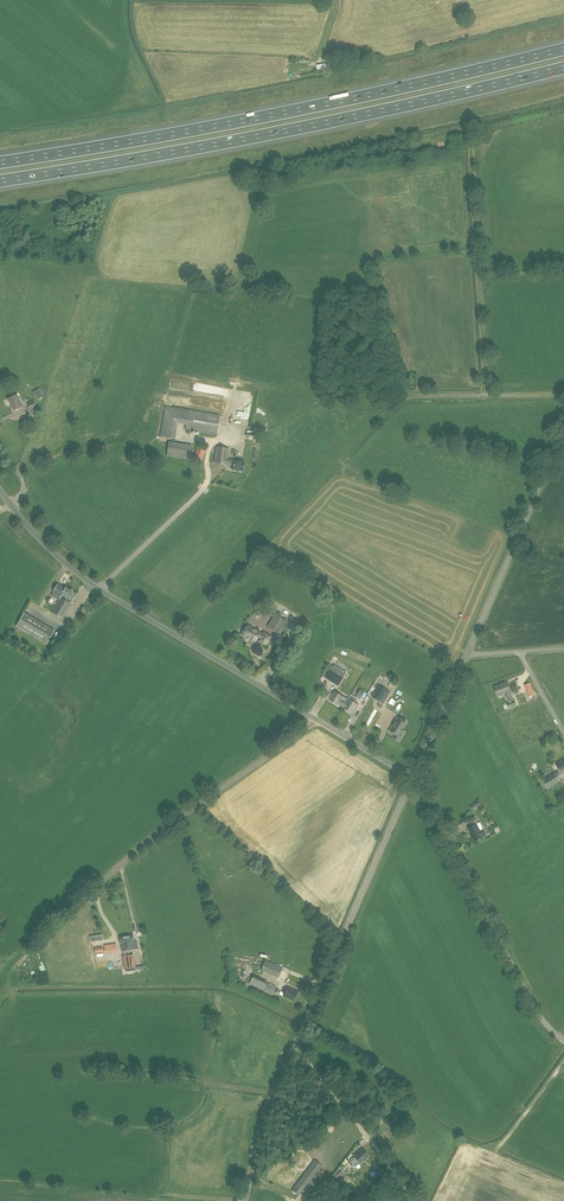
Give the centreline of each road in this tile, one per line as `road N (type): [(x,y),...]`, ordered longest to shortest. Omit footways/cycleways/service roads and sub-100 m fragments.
road 1 (motorway): [(563,49),(292,111),(0,162)]
road 2 (motorway): [(0,181),(312,125),(563,68)]
road 3 (unclassified): [(412,779),(76,572),(0,488)]
road 4 (track): [(316,721),(146,843),(14,969),(10,982),(23,1015)]
road 5 (unclassified): [(563,1041),(537,1013),(412,779)]
road 6 (unclassified): [(296,1045),(412,779)]
road 7 (track): [(278,1092),(105,1084),(52,1056),(23,1015)]
road 8 (unclassified): [(466,655),(563,430)]
road 9 (unclassified): [(411,1200),(296,1045)]
road 10 (unclassified): [(248,1200),(259,1137),(296,1045)]
road 11 (unclassified): [(412,779),(466,655)]

